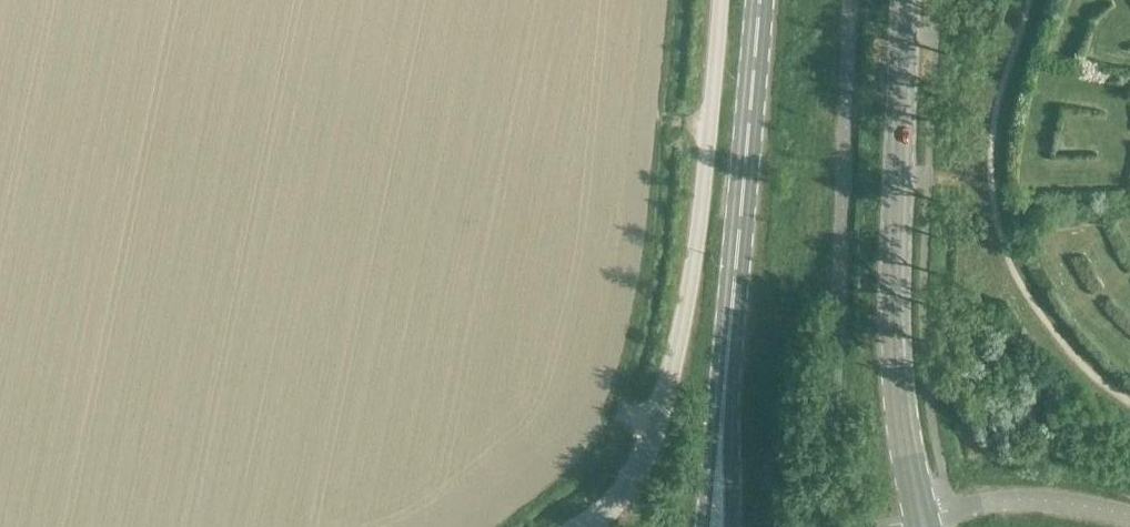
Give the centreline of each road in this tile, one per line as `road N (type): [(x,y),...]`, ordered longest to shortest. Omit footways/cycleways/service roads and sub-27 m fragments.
road 1 (unclassified): [(583,526),(628,487),(666,393),(694,247),(721,0)]
road 2 (unclassified): [(923,526),(895,365),(910,0)]
road 3 (secondary): [(763,0),(717,517)]

